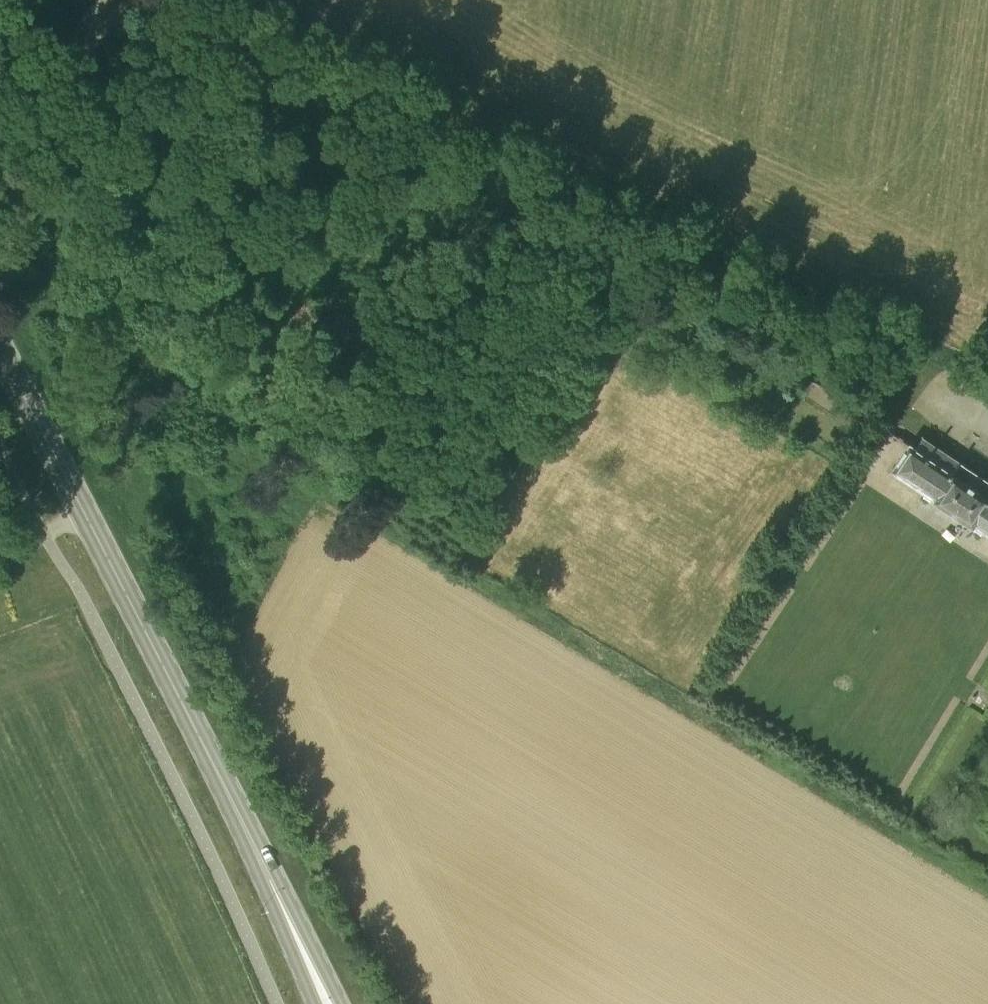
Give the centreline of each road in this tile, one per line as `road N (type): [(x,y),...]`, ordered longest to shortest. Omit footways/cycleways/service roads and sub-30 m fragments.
road 1 (track): [(165,0),(987,390)]
road 2 (primary): [(326,1003),(0,349)]
road 3 (track): [(0,237),(106,0)]

